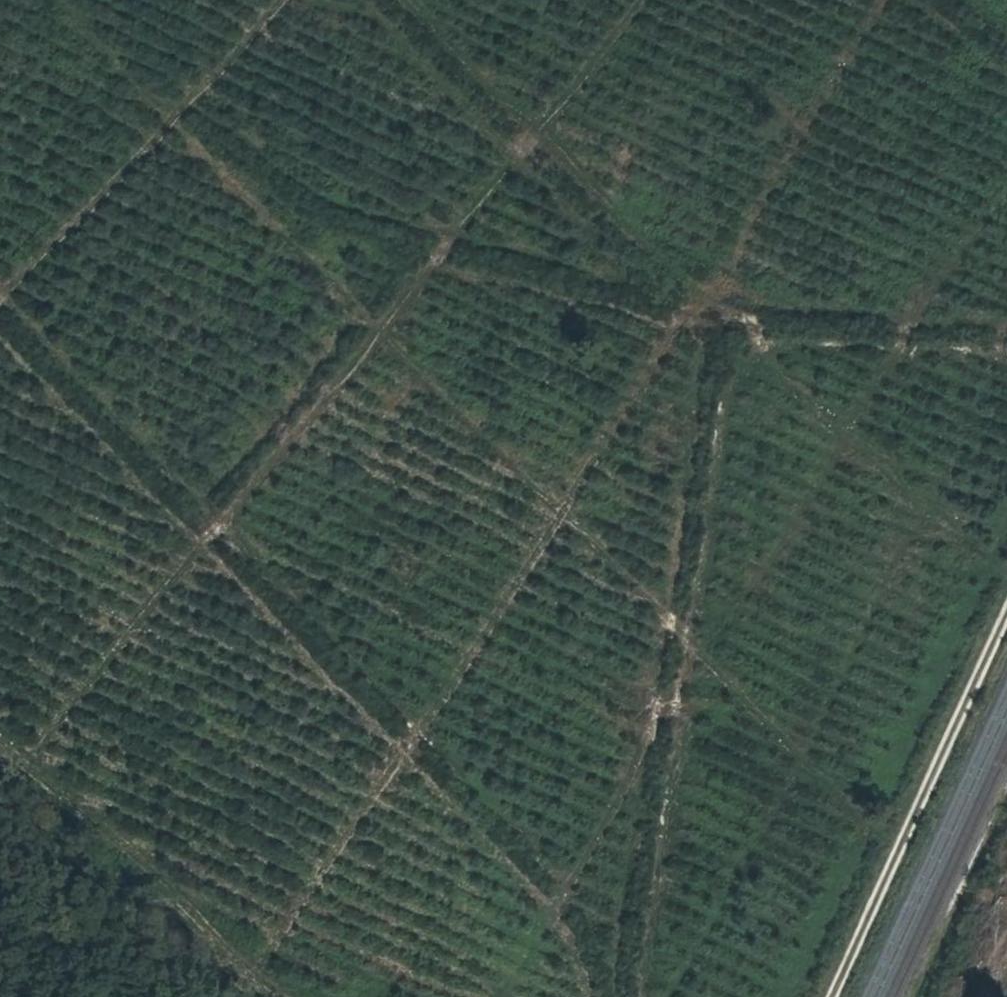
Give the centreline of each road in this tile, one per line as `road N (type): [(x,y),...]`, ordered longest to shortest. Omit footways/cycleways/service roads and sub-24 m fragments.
road 1 (track): [(841,996),(1006,629)]

